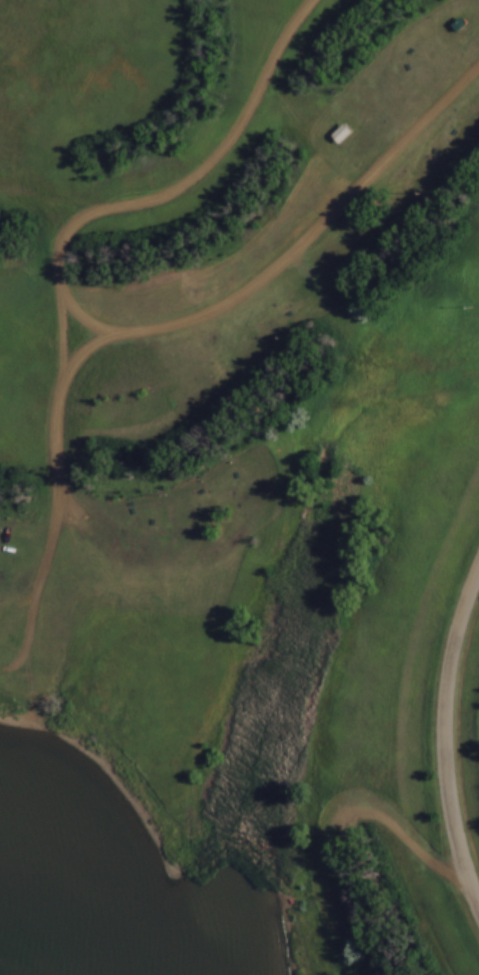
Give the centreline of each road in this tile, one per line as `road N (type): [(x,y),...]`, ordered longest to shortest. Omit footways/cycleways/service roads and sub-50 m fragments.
road 1 (residential): [(478,580),(461,627),(450,706),(456,820),(478,896)]
road 2 (track): [(0,186),(135,203)]

